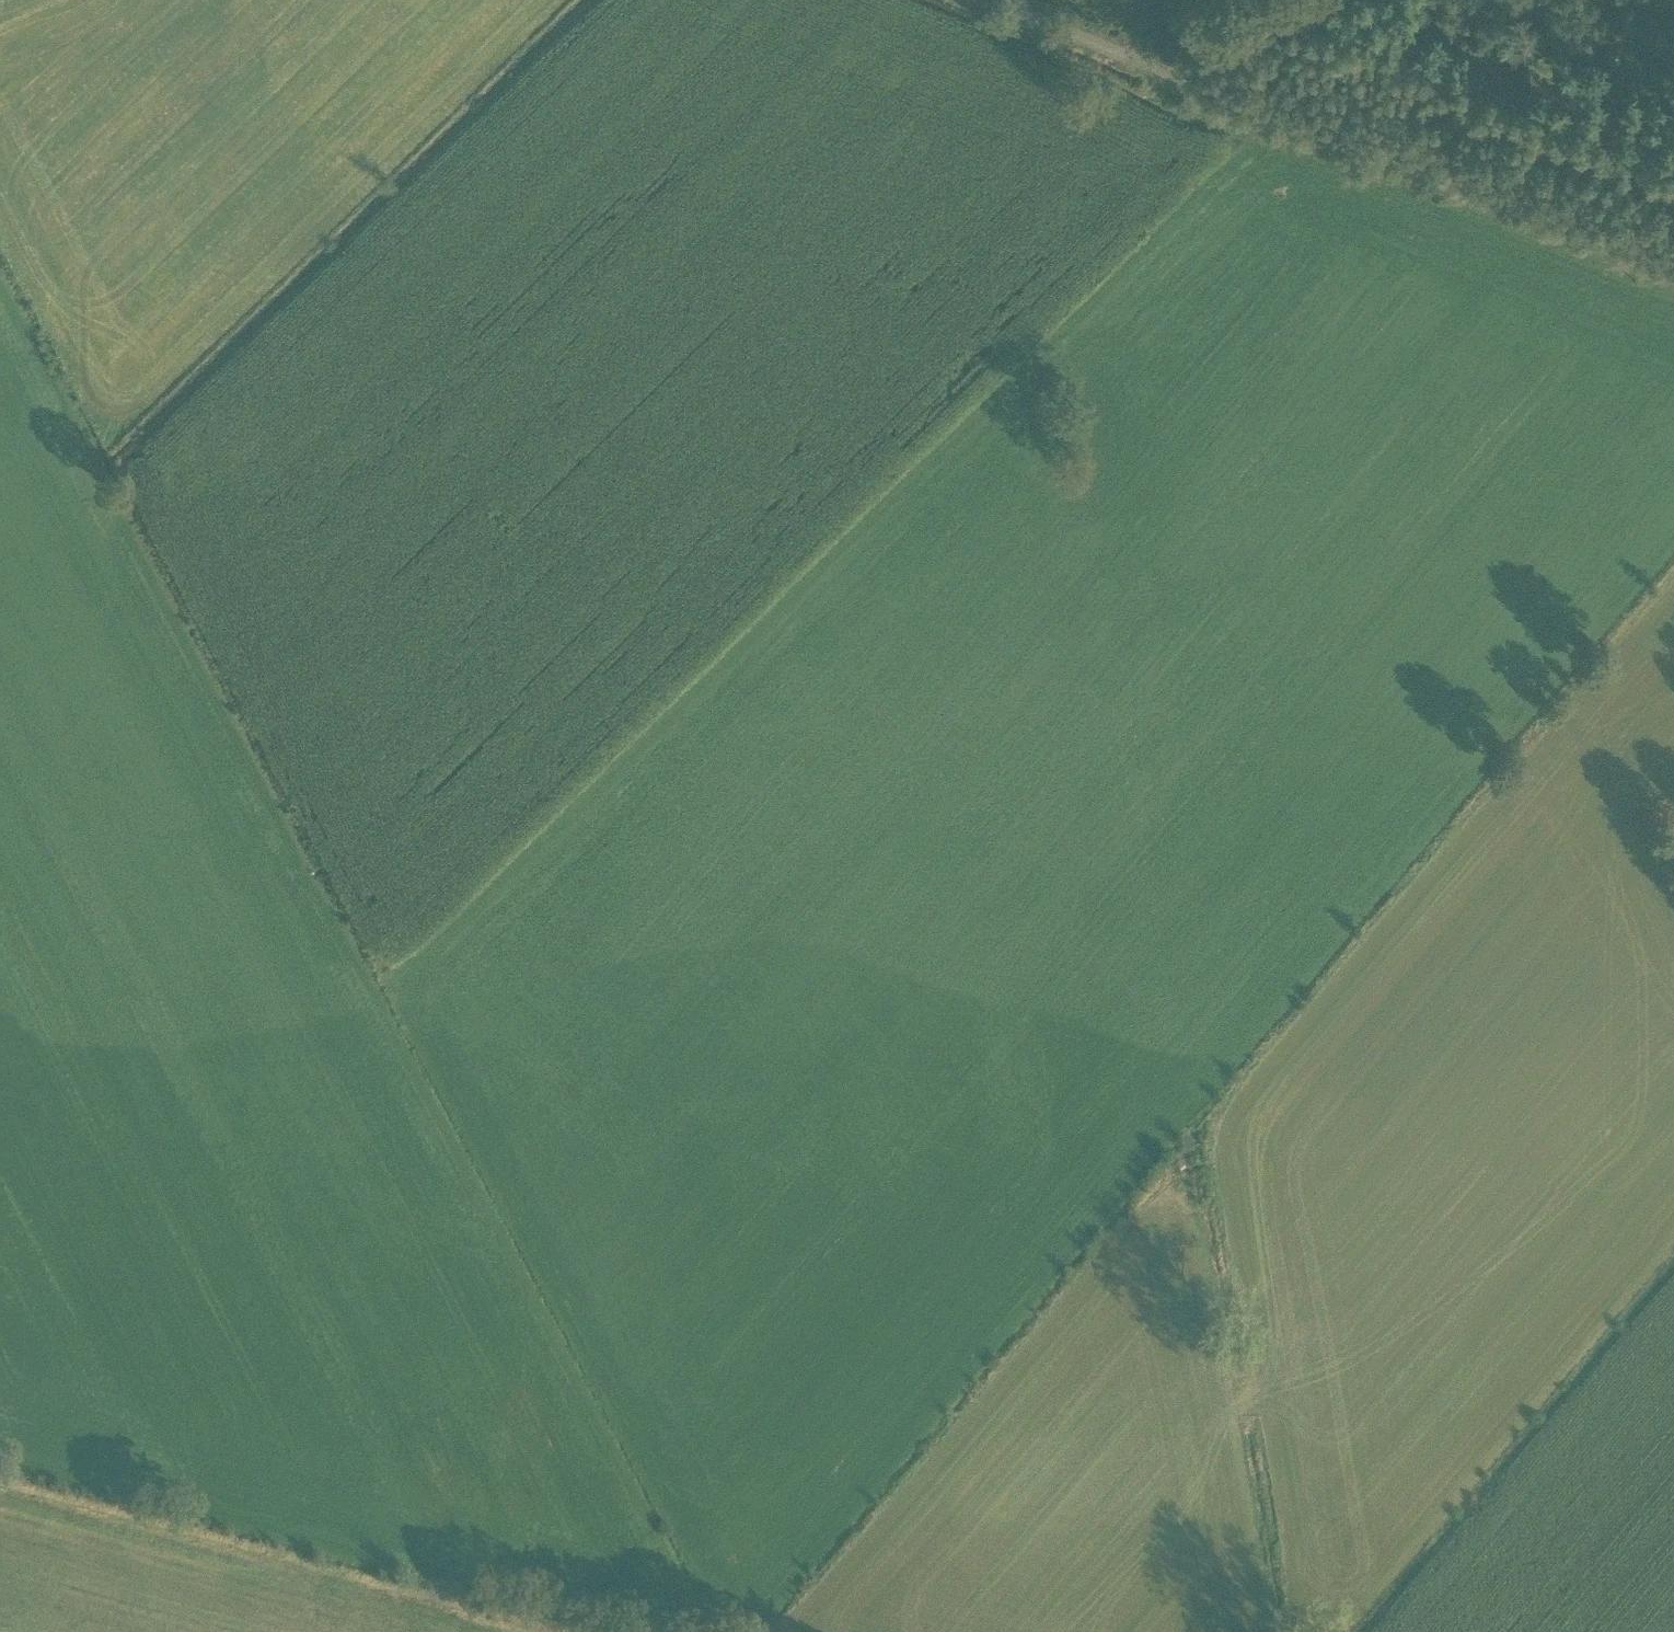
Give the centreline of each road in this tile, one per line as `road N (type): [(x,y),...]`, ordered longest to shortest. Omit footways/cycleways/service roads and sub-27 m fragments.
road 1 (unclassified): [(987,0),(1673,275)]

